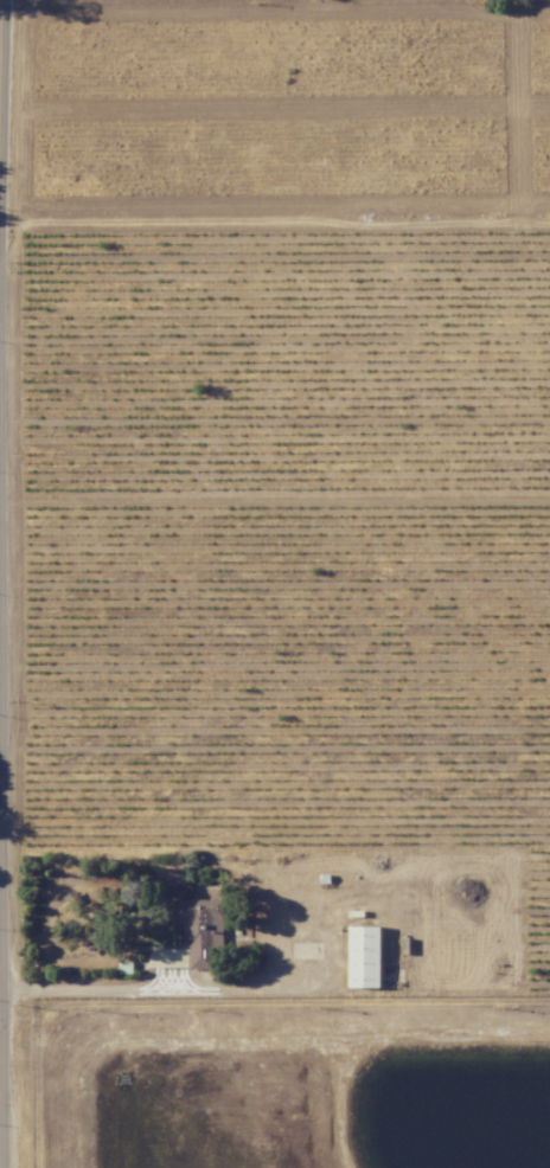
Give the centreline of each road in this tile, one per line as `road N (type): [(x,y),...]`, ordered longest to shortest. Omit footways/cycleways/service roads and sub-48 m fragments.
road 1 (residential): [(0,995),(200,987)]

